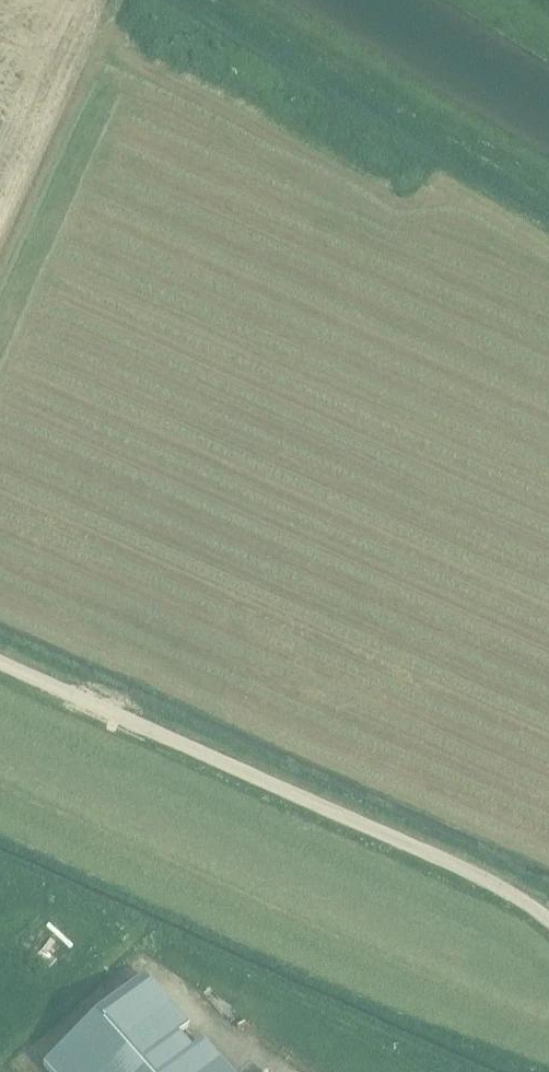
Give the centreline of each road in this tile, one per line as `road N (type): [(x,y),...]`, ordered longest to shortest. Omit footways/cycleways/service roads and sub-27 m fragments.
road 1 (unclassified): [(548,918),(499,884),(0,659)]

